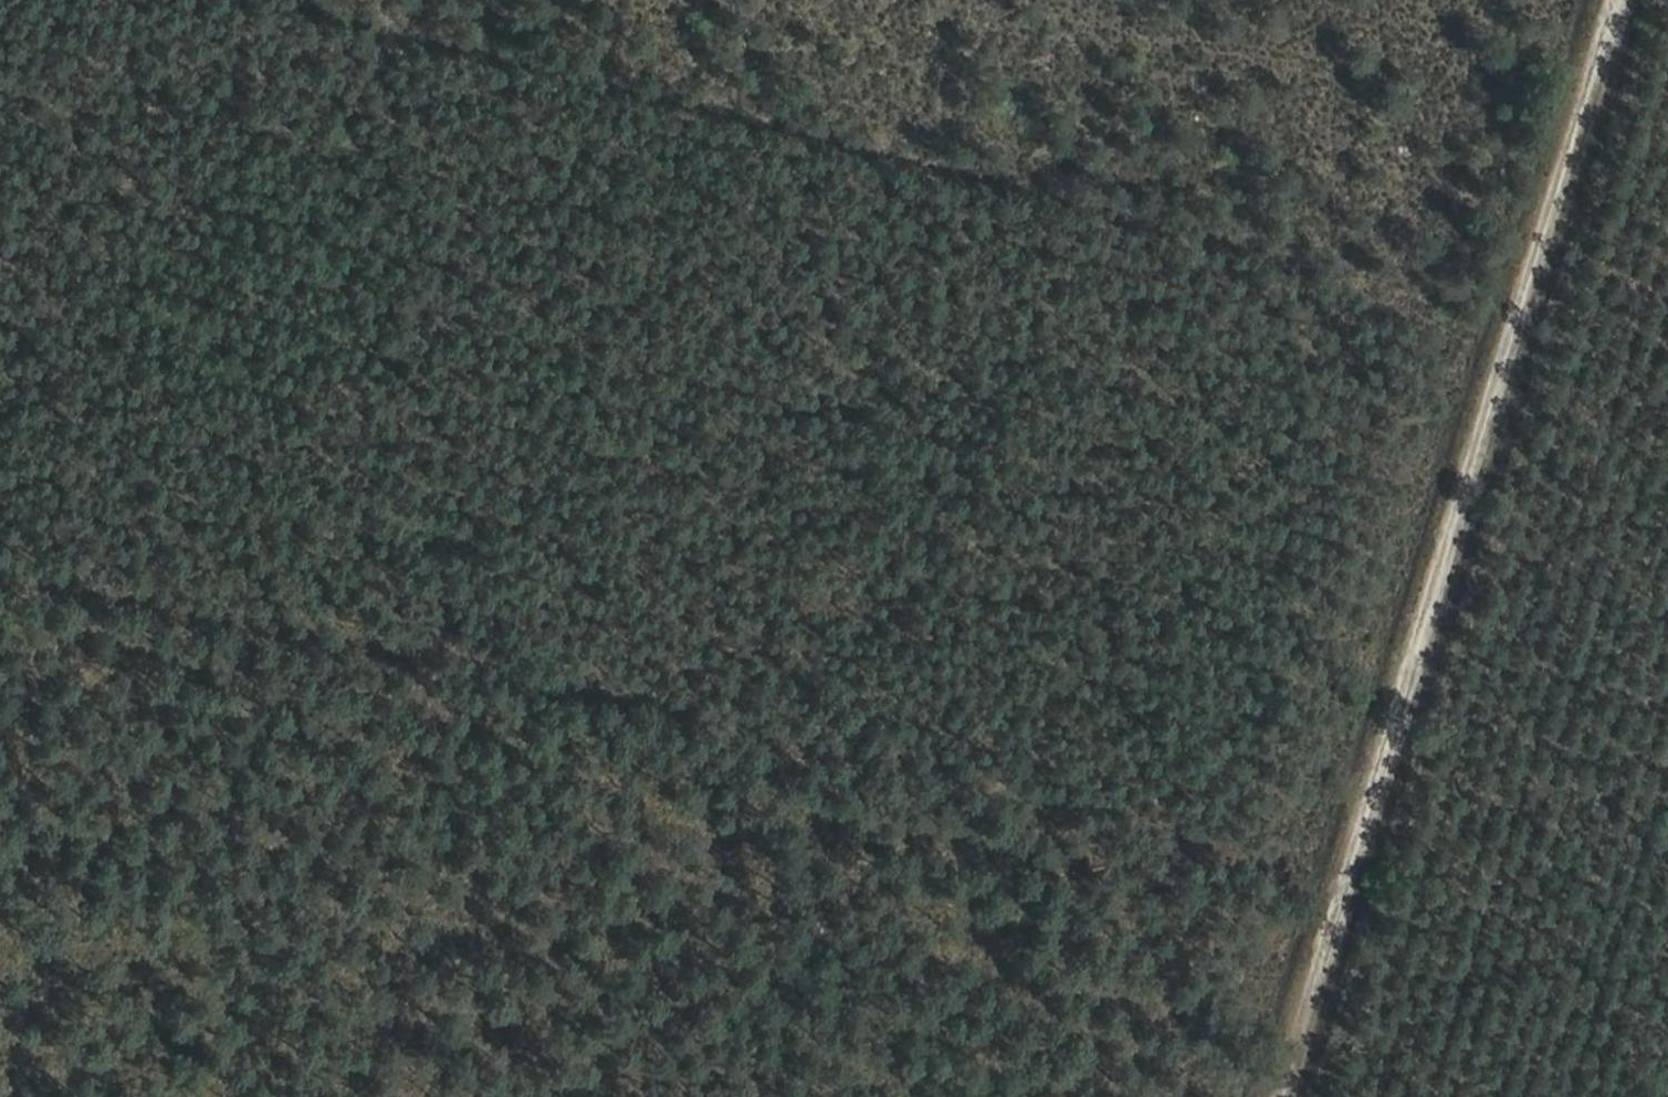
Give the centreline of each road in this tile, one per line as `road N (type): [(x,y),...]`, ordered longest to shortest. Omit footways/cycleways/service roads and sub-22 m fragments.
road 1 (track): [(1287,1096),(1618,0)]

